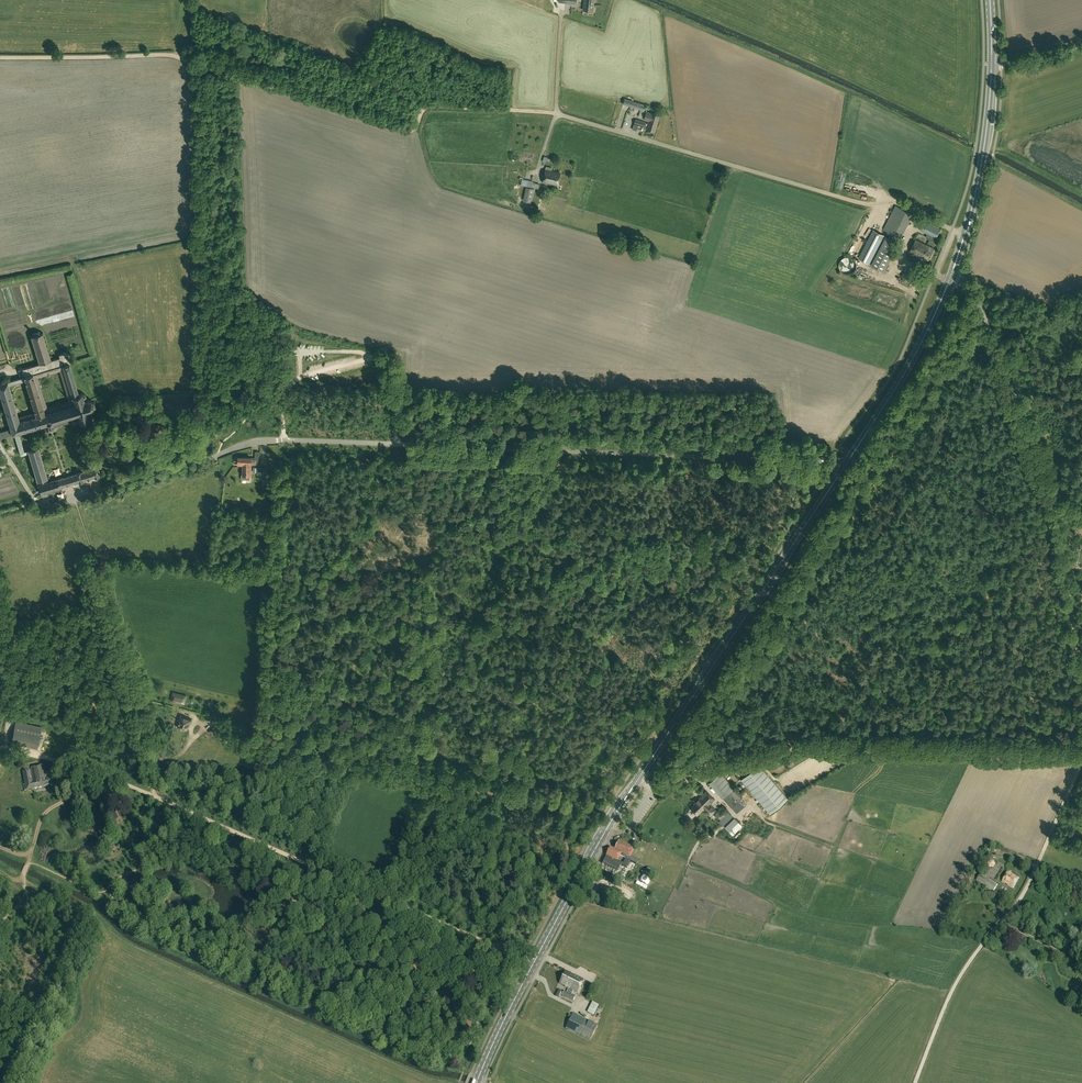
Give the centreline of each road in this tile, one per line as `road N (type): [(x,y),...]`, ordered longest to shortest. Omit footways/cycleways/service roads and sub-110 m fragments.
road 1 (unclassified): [(45,508),(263,440),(813,461),(843,469)]
road 2 (track): [(1081,699),(1054,494),(902,741)]
road 3 (track): [(1081,748),(807,738),(697,768),(671,787),(652,786)]
road 4 (unclassified): [(965,234),(900,203),(859,203),(556,113)]
road 5 (track): [(518,957),(152,795)]
road 6 (track): [(556,113),(430,106),(405,130),(223,68),(200,70)]
road 7 (primary): [(639,777),(843,469)]
road 8 (track): [(916,1082),(954,986),(1033,876),(1081,763)]
road 9 (primary): [(477,1082),(533,963),(639,777)]
road 10 (unclassified): [(1081,505),(1054,494),(981,308),(957,282)]
road 11 (primary): [(843,469),(951,279)]
road 12 (primary): [(965,234),(993,65)]
road 13 (track): [(152,795),(72,764),(0,747)]
road 14 (track): [(28,864),(43,814),(85,788),(94,771)]

